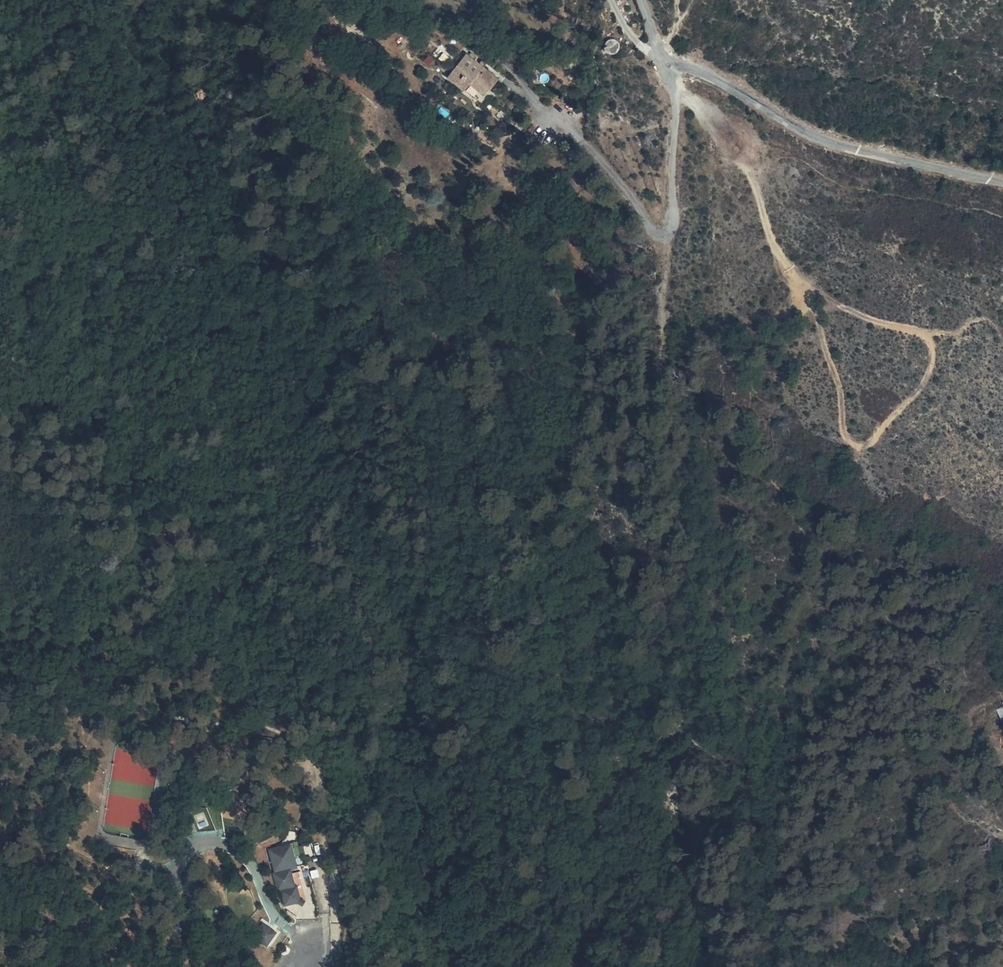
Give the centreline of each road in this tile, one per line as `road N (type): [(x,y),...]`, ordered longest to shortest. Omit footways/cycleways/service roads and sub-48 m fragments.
road 1 (residential): [(399,0),(470,35),(559,113),(666,234),(673,225),(671,62)]
road 2 (residential): [(671,62),(812,137),(1002,183)]
road 3 (track): [(654,398),(664,369),(666,234)]

